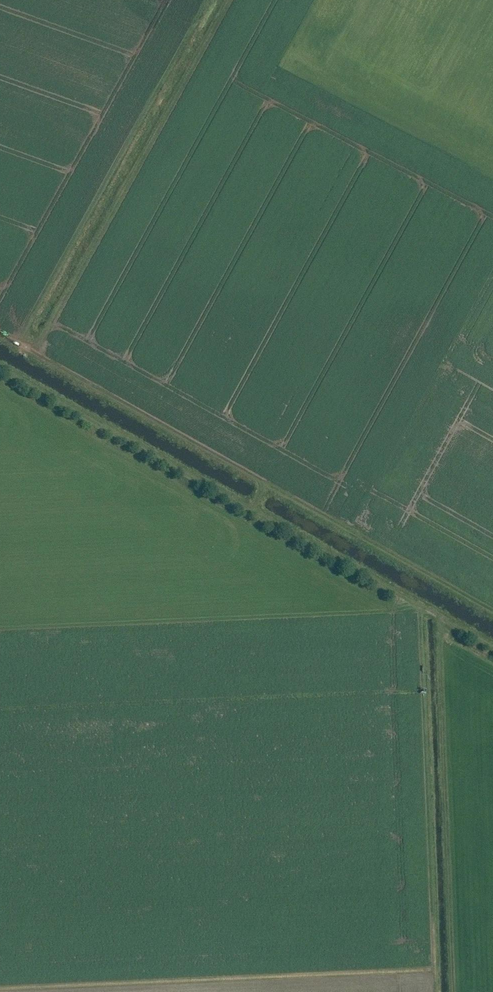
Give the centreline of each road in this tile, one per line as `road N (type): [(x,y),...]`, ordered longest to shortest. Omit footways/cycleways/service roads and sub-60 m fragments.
road 1 (track): [(0,333),(492,613)]
road 2 (track): [(0,375),(492,652)]

